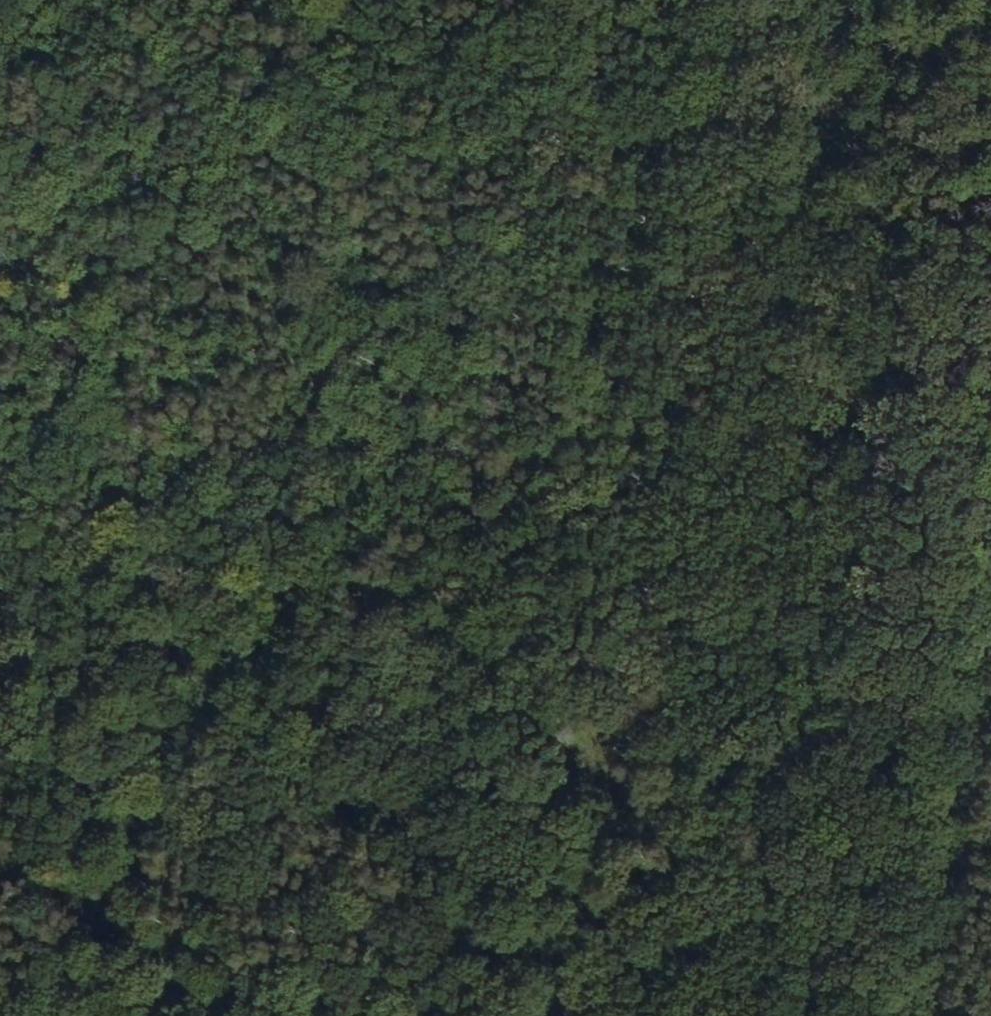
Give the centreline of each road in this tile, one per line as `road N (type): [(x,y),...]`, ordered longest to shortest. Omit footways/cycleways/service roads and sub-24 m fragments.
road 1 (track): [(618,1015),(602,849),(735,0)]

